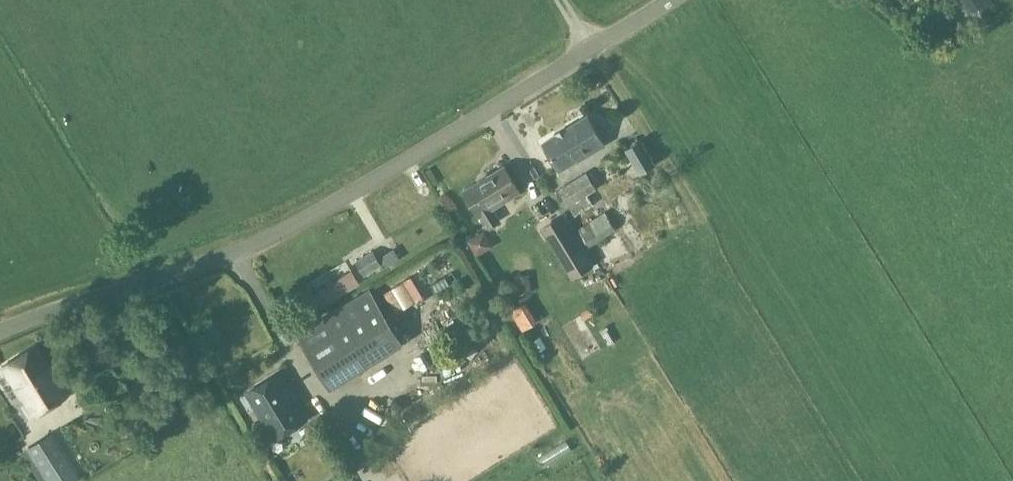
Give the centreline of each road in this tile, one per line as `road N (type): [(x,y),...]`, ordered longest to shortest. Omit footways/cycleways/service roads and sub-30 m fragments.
road 1 (unclassified): [(0,338),(158,285),(324,213),(677,0)]

